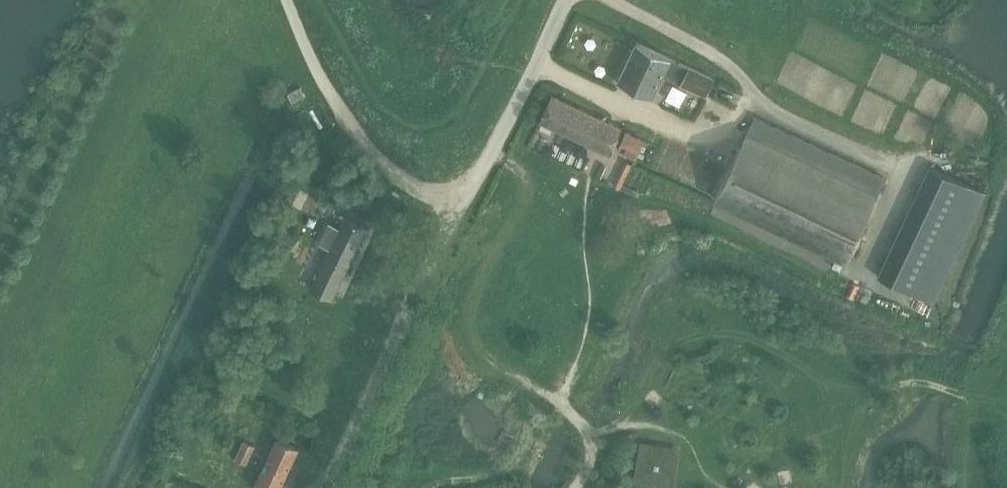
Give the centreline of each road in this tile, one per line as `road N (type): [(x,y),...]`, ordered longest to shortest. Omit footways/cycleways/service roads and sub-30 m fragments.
road 1 (unclassified): [(327,487),(564,0)]
road 2 (track): [(457,211),(413,189),(358,134),(317,71),(287,0)]

